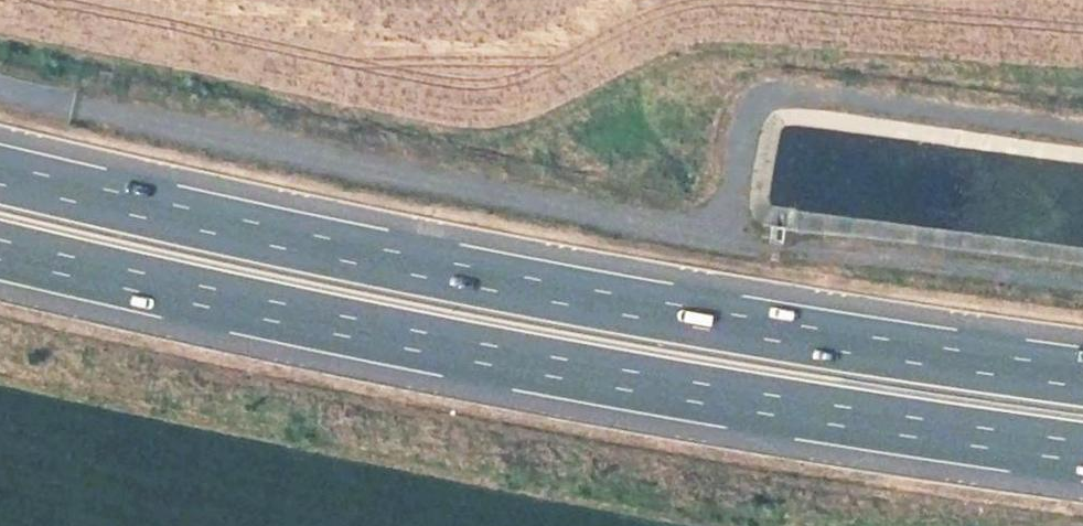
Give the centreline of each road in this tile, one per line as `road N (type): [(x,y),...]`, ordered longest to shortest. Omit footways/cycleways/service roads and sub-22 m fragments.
road 1 (motorway): [(0,249),(273,312),(800,409),(1082,450)]
road 2 (motorway): [(1082,373),(558,291),(0,174)]

